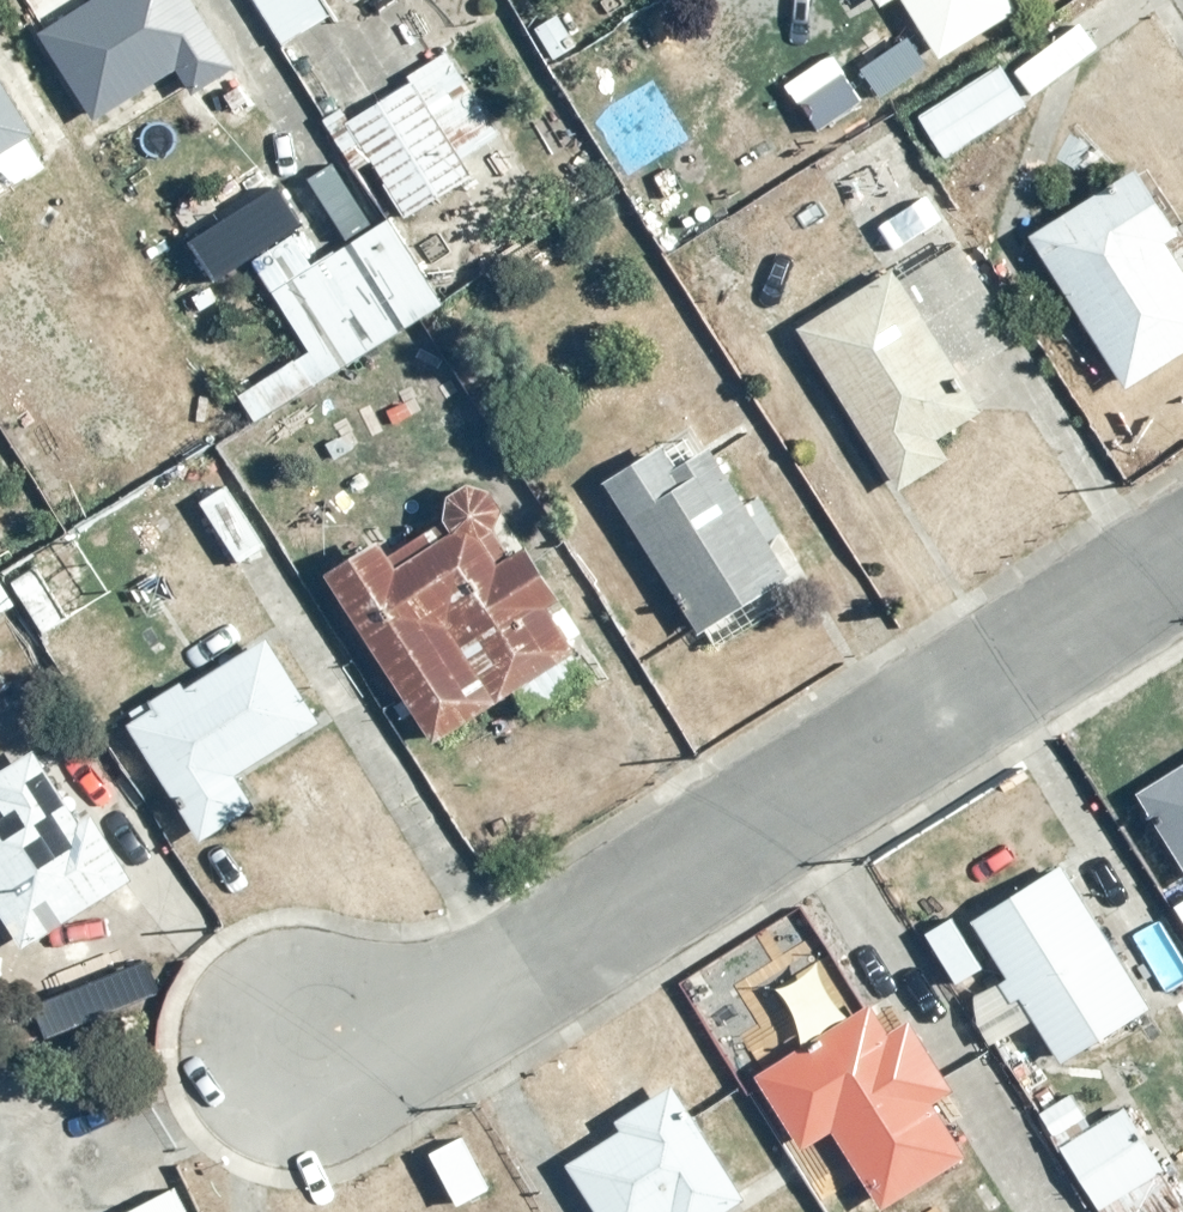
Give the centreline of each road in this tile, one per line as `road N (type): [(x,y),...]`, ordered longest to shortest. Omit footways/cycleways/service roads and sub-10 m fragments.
road 1 (residential): [(313,1045),(497,987),(1182,562)]

